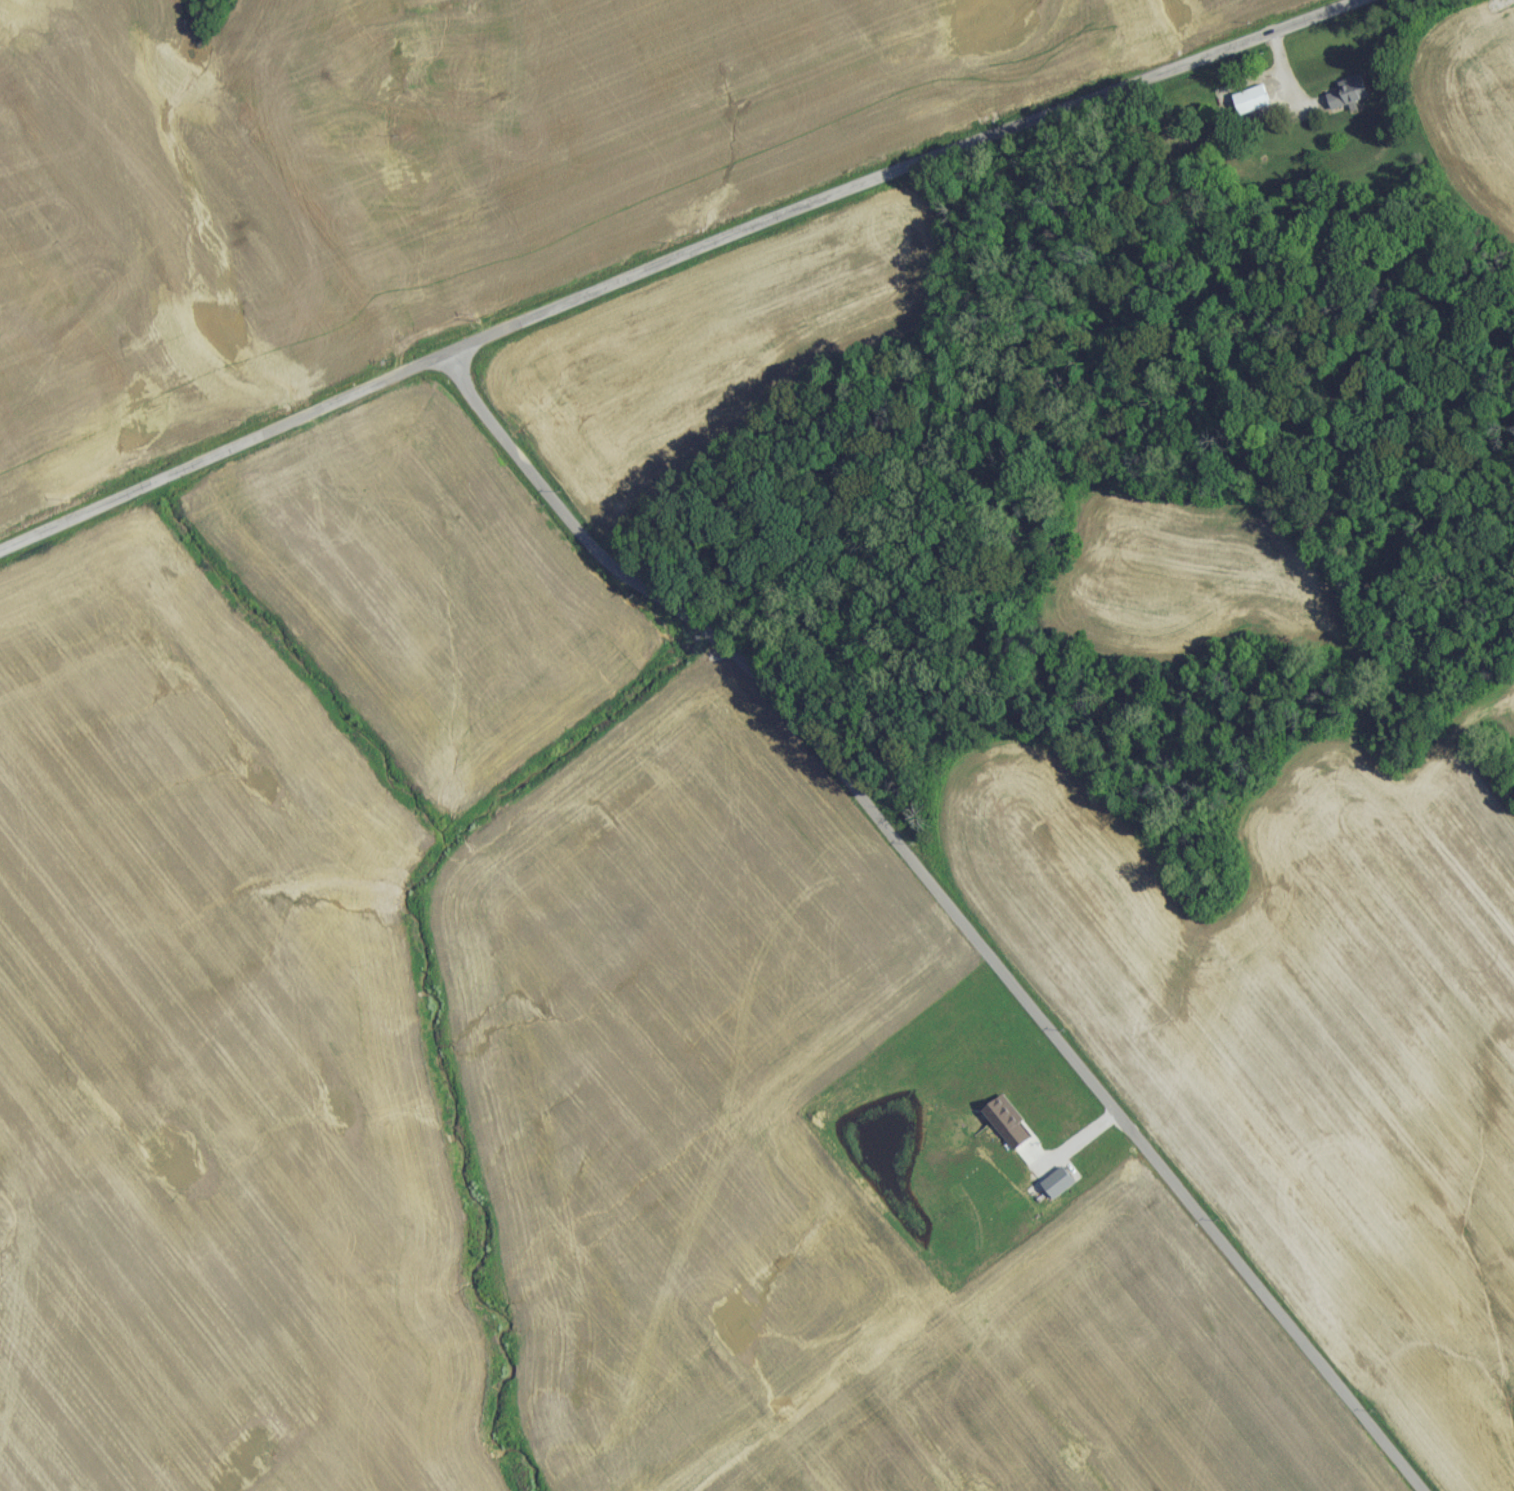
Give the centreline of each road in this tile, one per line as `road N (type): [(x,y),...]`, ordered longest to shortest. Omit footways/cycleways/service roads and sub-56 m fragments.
road 1 (residential): [(1420,1490),(828,753),(719,636),(637,587),(571,533),(479,412),(457,354)]
road 2 (residential): [(0,557),(516,327),(1365,0)]

